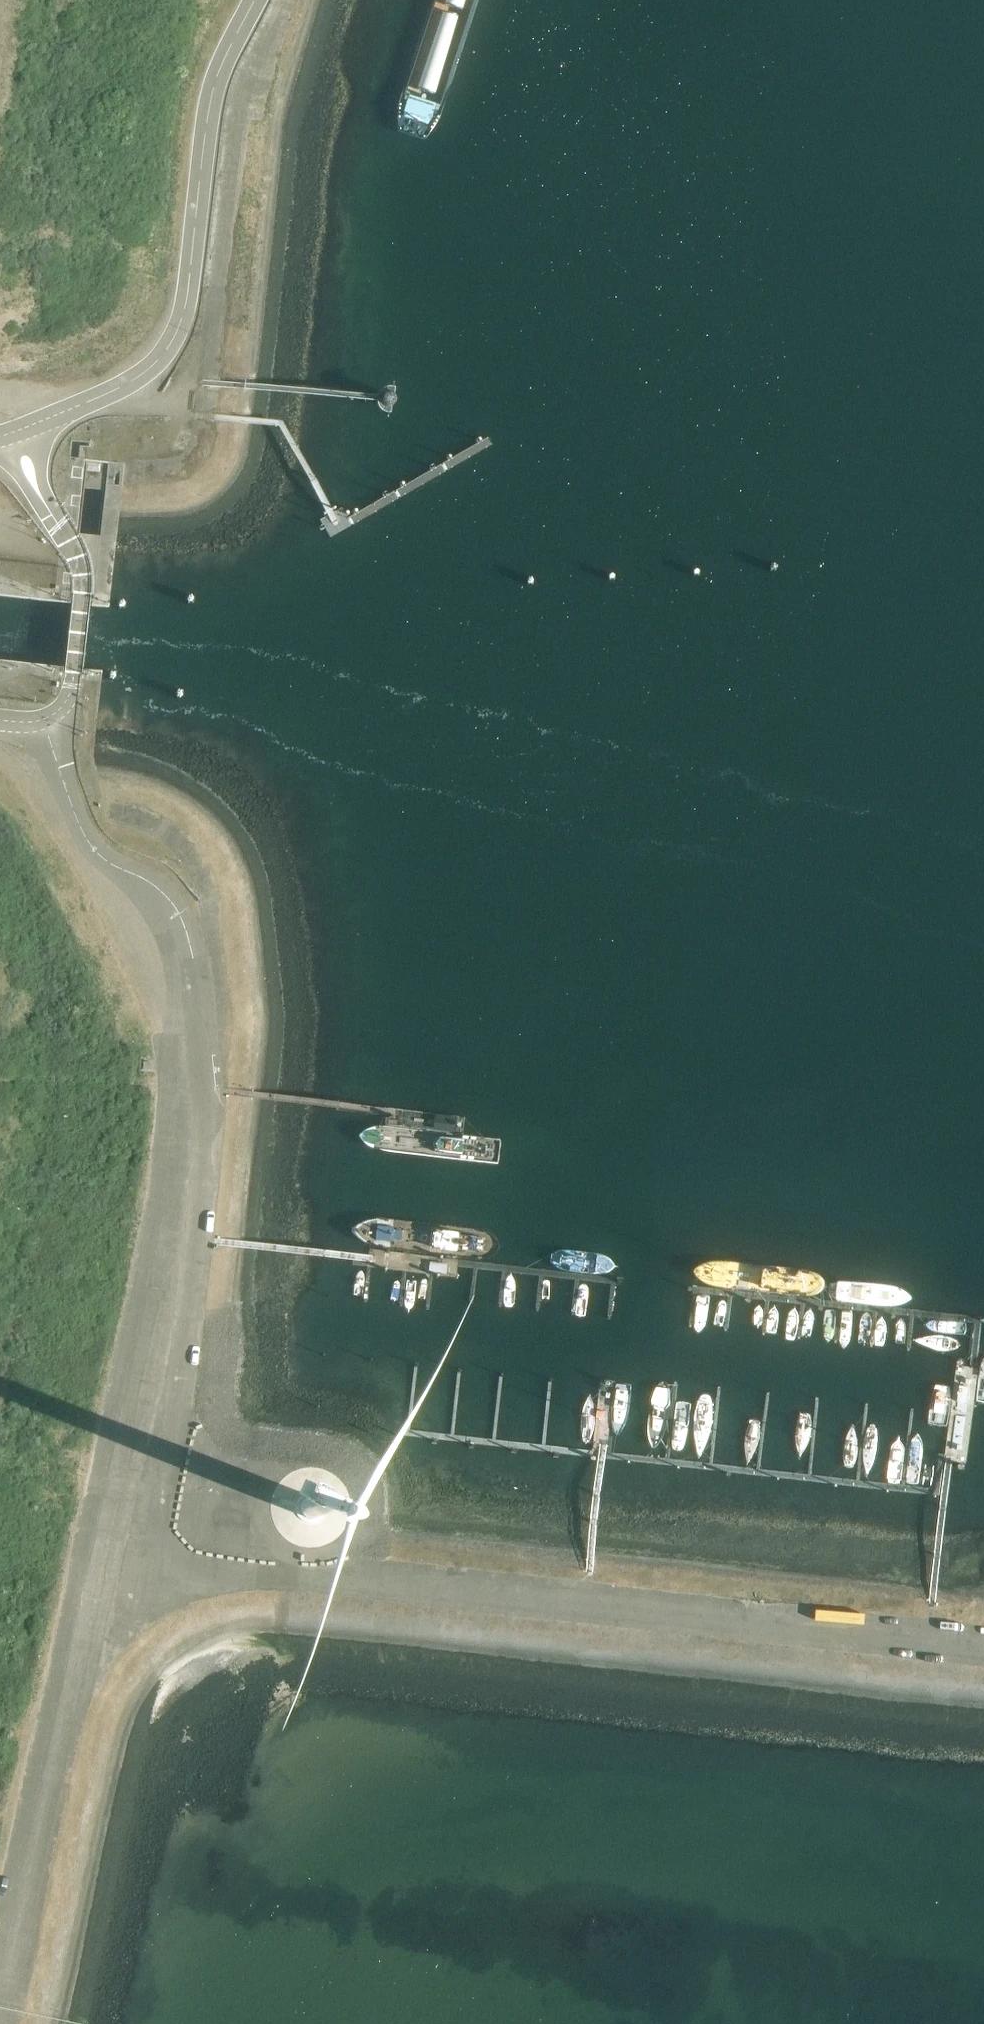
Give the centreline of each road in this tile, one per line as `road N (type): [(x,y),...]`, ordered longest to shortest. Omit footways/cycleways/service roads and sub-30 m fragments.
road 1 (unclassified): [(11,434),(132,379),(175,337),(187,299),(214,71),(254,0)]
road 2 (unclassified): [(0,723),(36,723),(60,708),(73,674),(81,594),(79,565),(49,520),(11,434)]

